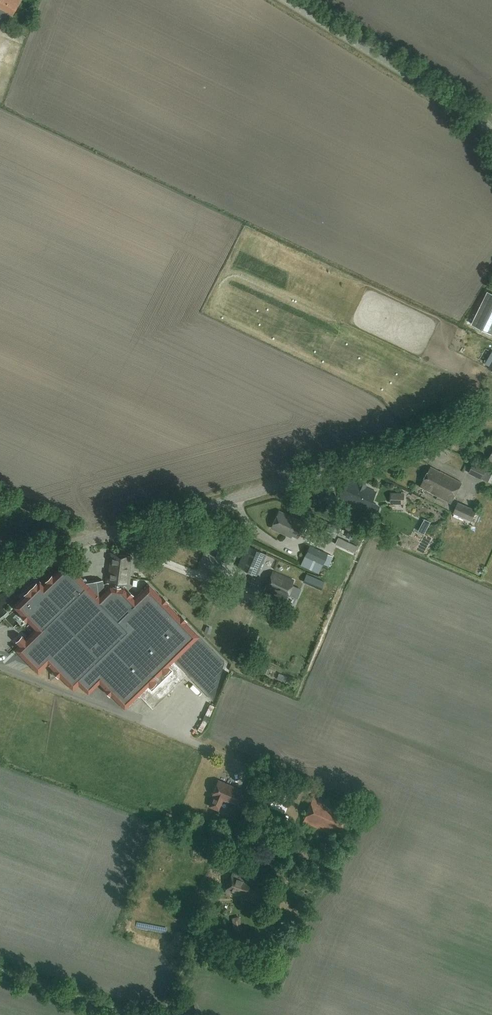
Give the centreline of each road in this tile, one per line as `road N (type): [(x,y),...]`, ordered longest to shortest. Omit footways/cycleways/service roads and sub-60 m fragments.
road 1 (tertiary): [(0,573),(100,535),(417,444),(491,411)]
road 2 (unclassified): [(491,132),(291,0)]
road 3 (residential): [(207,748),(0,666)]
road 4 (residential): [(0,969),(138,1014)]

